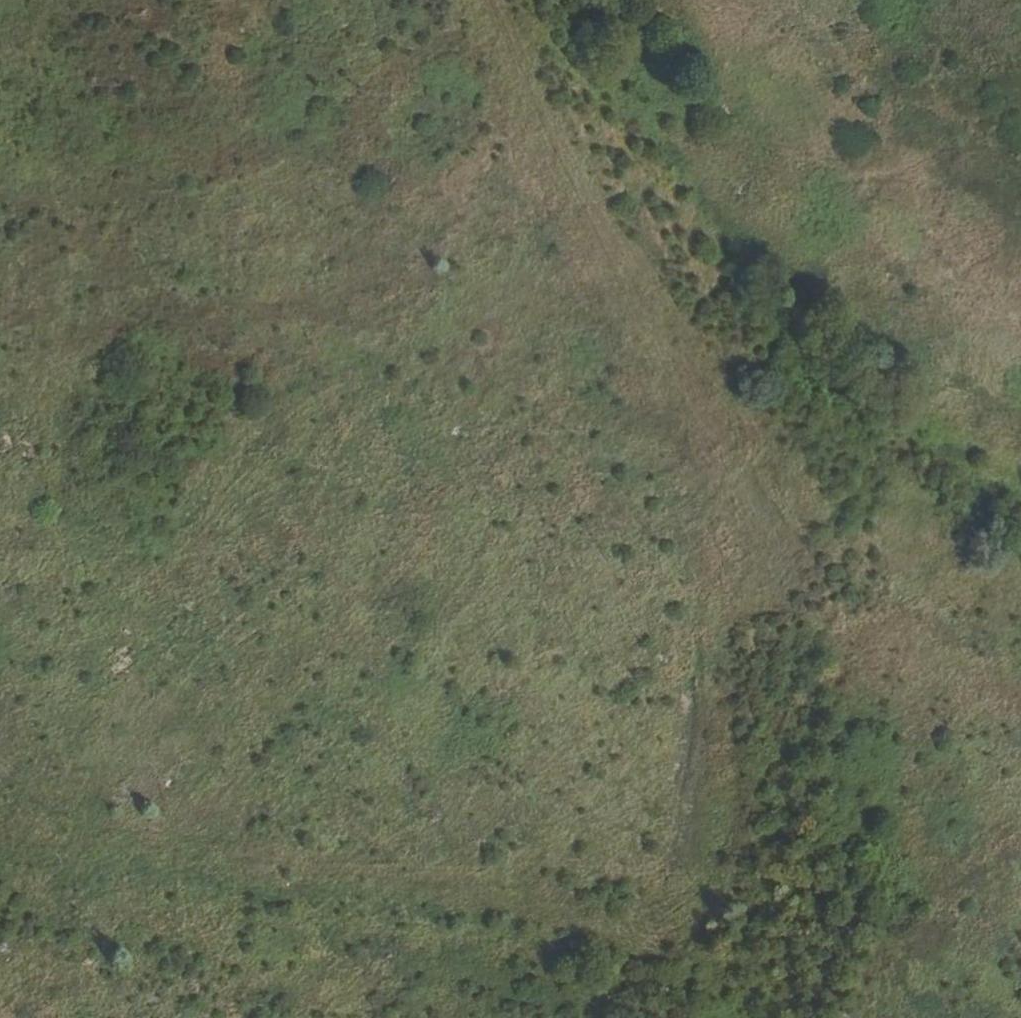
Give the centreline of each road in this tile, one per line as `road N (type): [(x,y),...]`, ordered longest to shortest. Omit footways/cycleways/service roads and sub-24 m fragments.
road 1 (track): [(1020,703),(893,618),(620,245),(491,0)]
road 2 (track): [(490,1017),(719,742),(791,590),(784,461)]
road 3 (track): [(756,1017),(719,742)]

